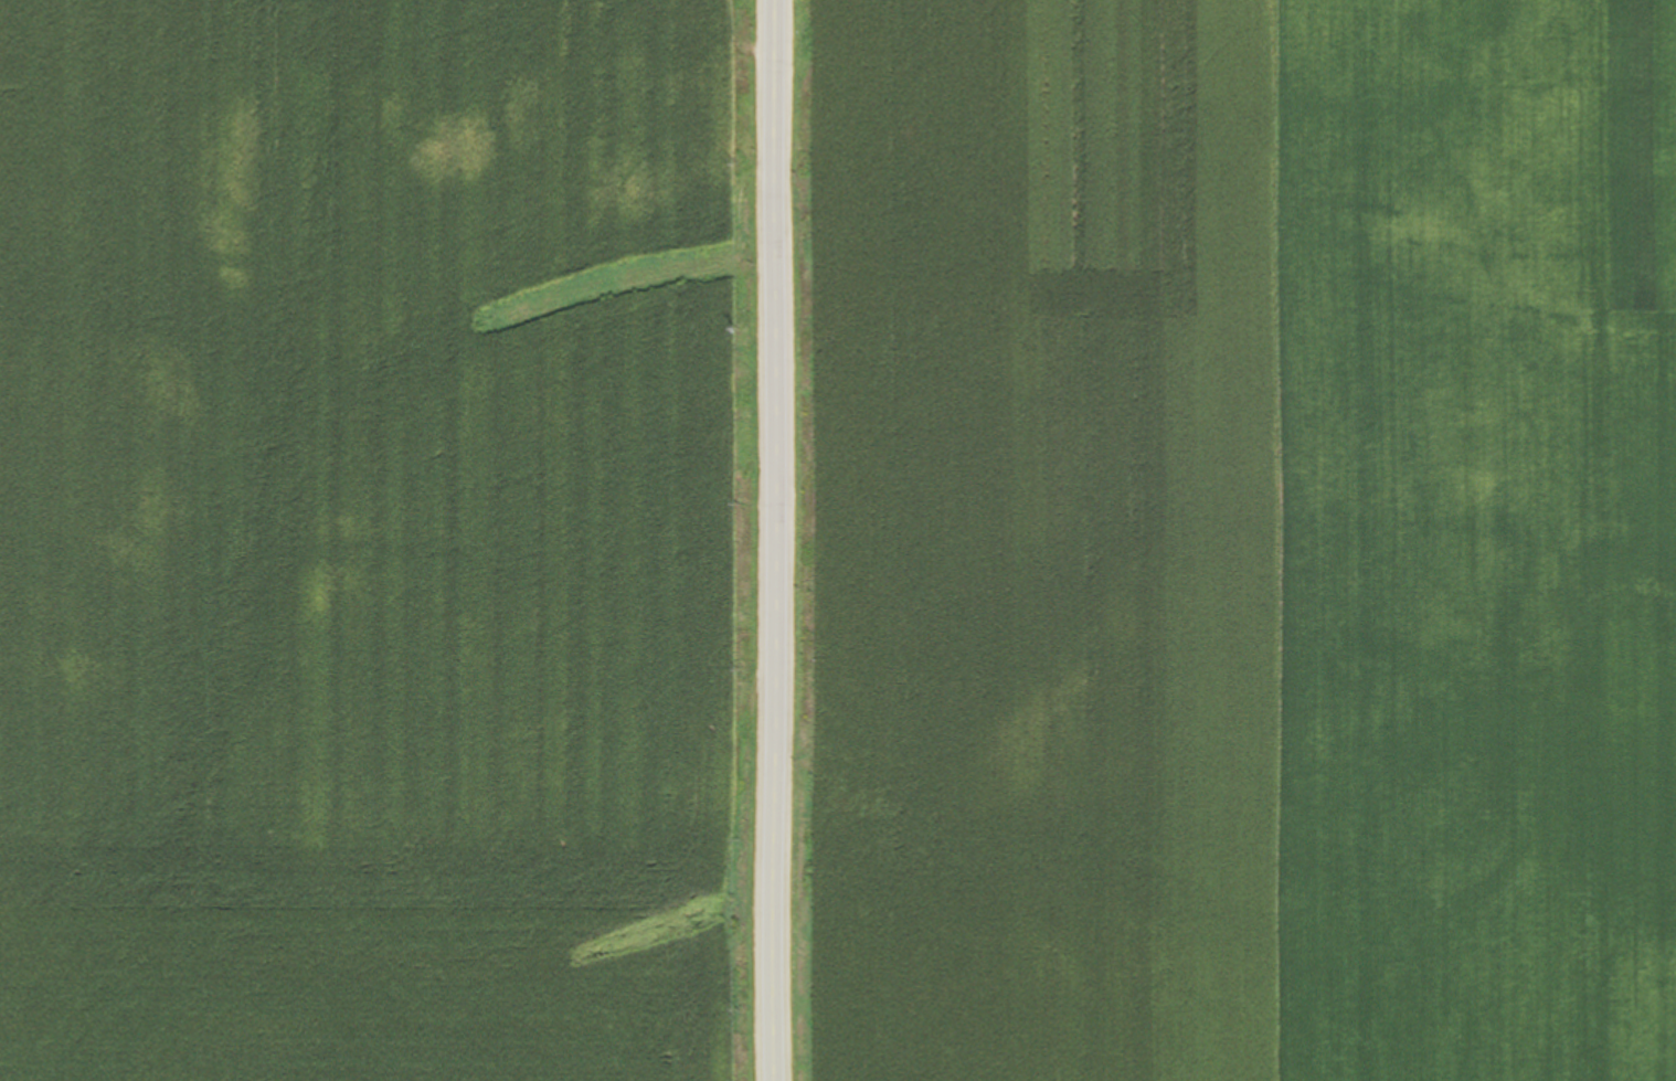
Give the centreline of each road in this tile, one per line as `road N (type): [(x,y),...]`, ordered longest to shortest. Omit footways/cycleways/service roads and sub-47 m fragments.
road 1 (primary): [(782,1080),(779,0)]

